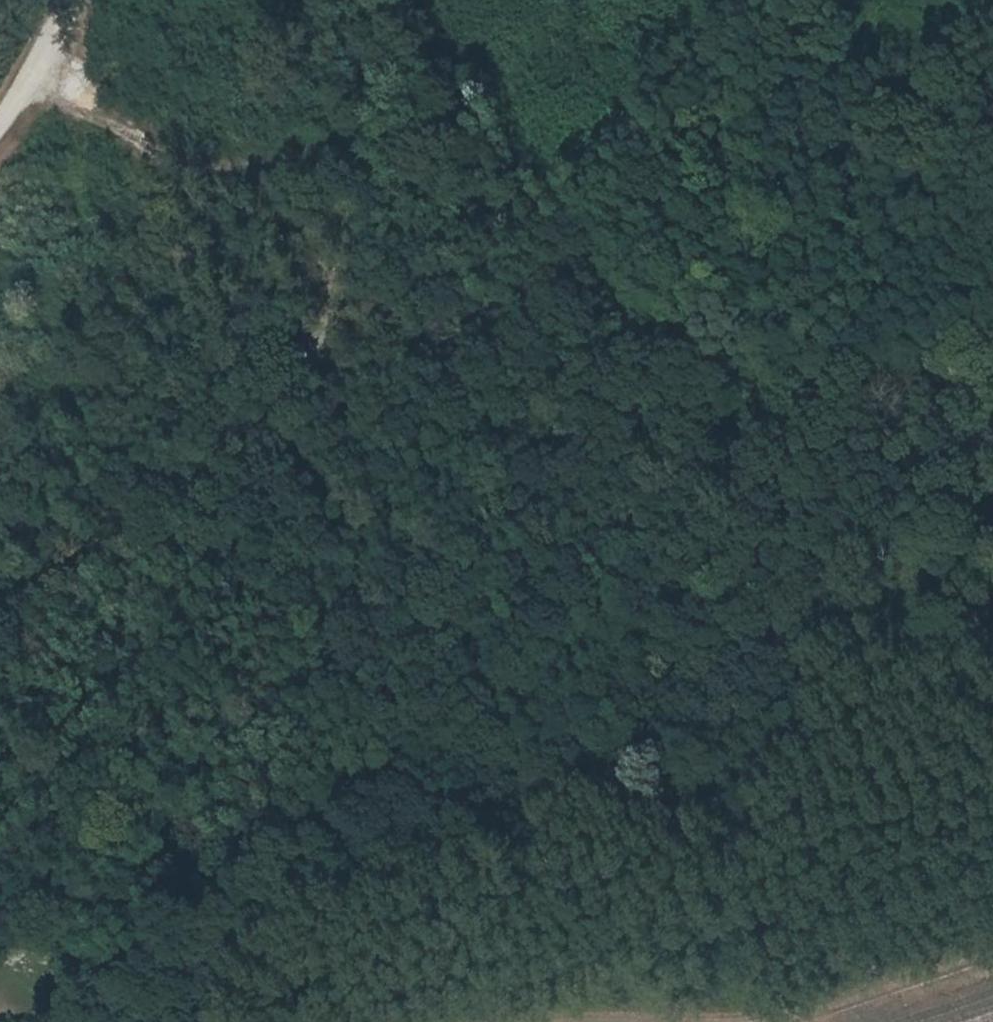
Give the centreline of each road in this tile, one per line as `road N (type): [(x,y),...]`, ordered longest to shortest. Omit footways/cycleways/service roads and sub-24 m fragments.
road 1 (track): [(77,0),(0,125)]

